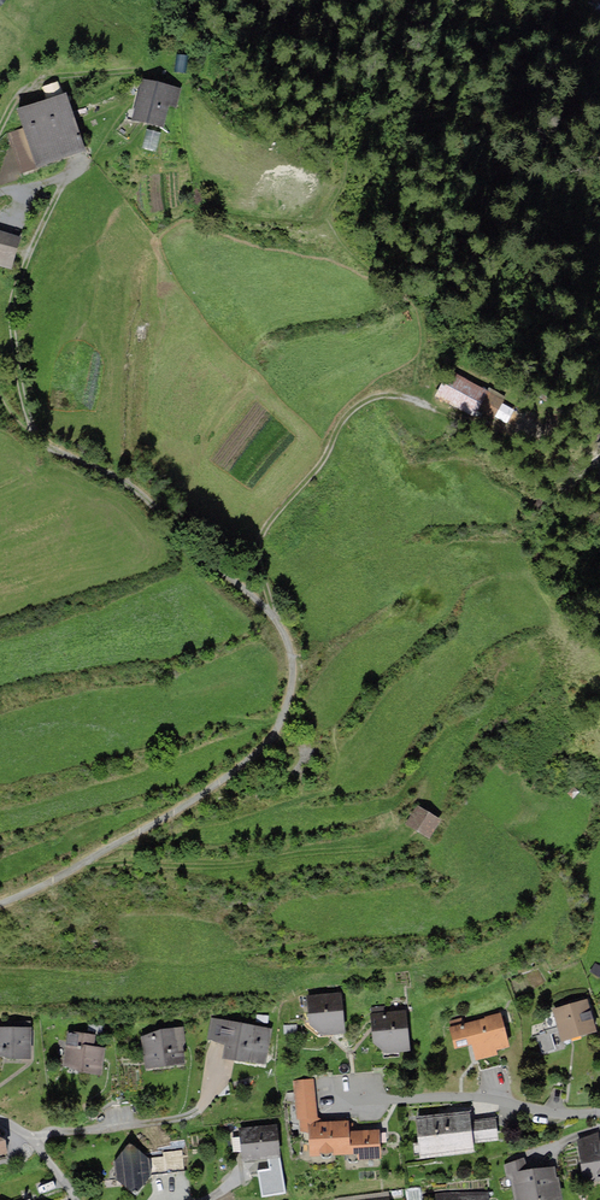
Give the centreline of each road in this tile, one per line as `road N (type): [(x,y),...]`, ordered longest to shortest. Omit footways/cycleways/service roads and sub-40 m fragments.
road 1 (track): [(0,194),(75,171),(5,302),(33,433),(165,521),(229,578),(276,631),(287,684),(274,732),(235,774),(0,908)]
road 2 (track): [(276,631),(252,544),(264,519),(317,460),(339,414),(374,389),(405,388),(424,398)]
road 3 (residential): [(599,1110),(546,1112),(460,1096),(334,1104)]
road 4 (track): [(0,126),(38,80),(128,68)]

